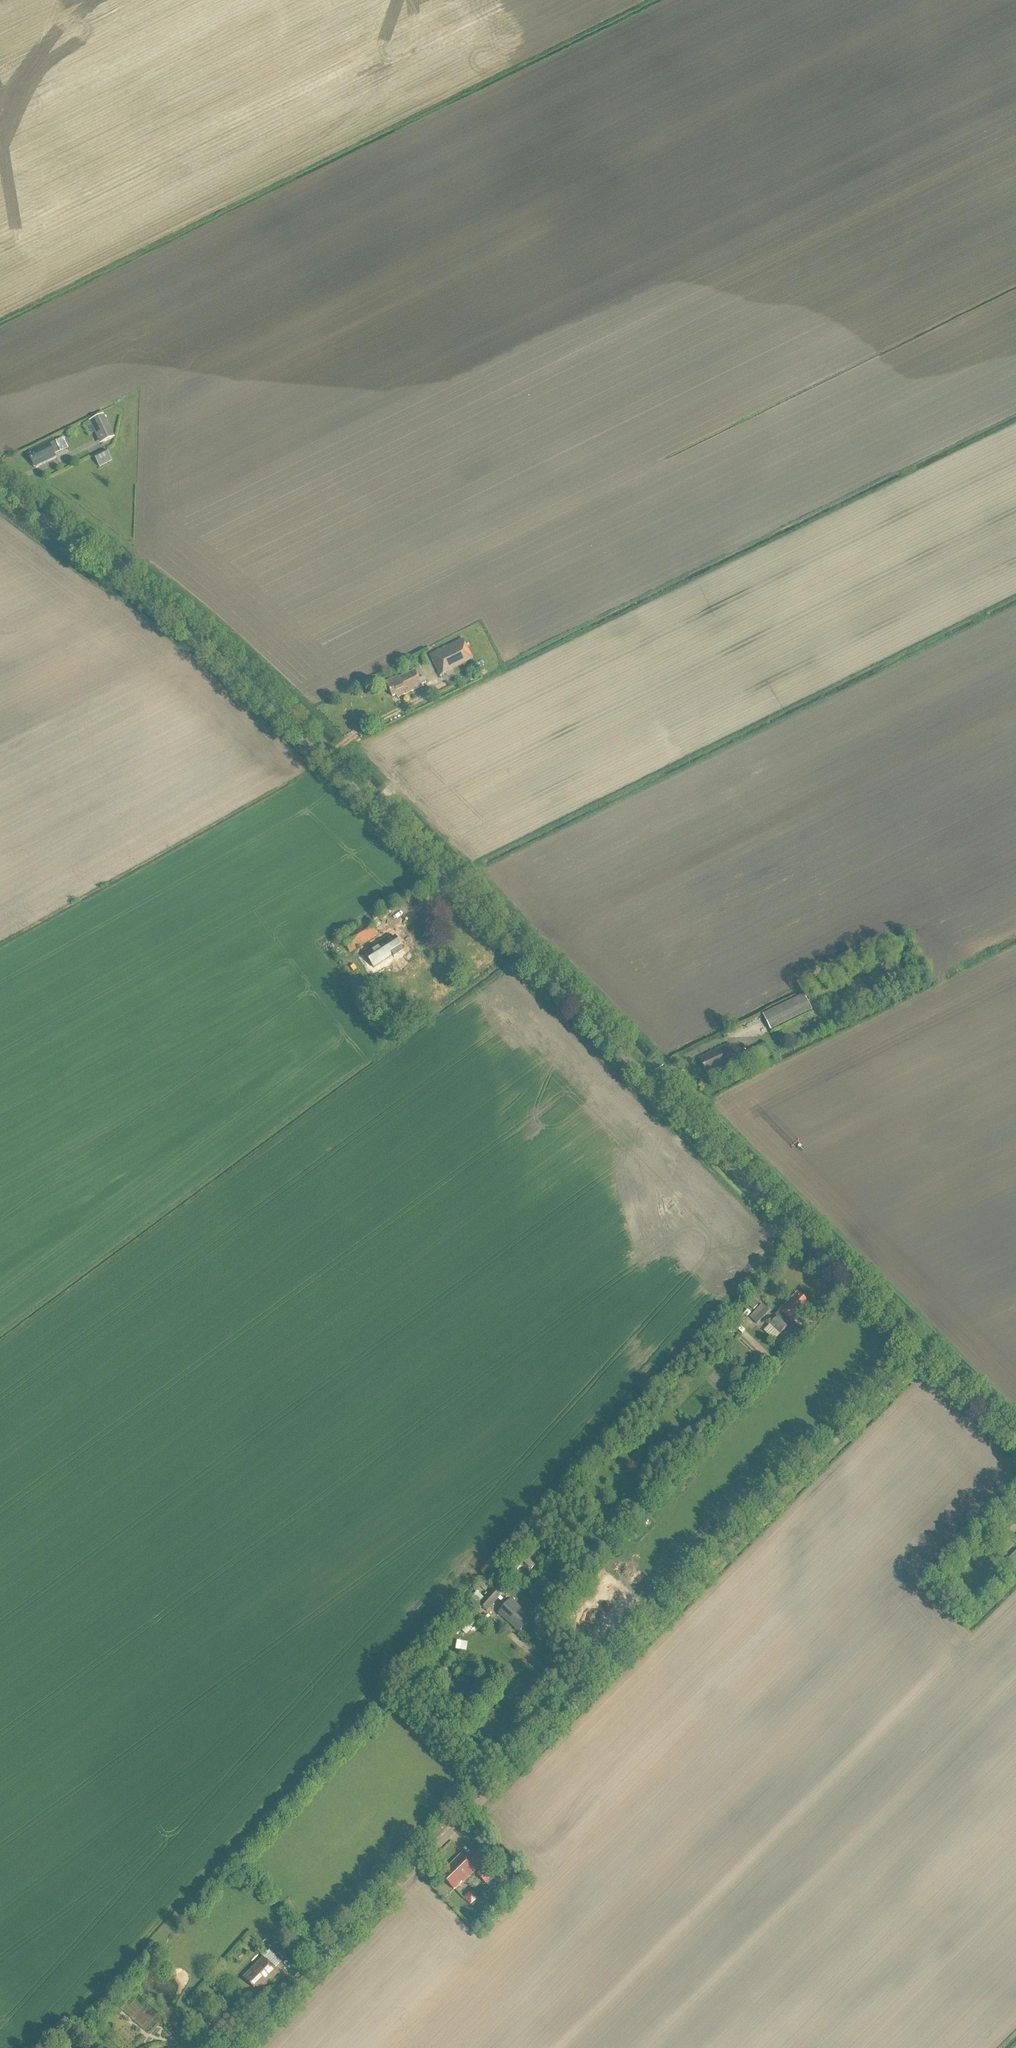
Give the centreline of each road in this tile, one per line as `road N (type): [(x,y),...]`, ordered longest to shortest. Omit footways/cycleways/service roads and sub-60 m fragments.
road 1 (unclassified): [(919,1353),(193,643),(0,490)]
road 2 (unclassified): [(235,2047),(919,1353)]
road 3 (unclassified): [(1015,1444),(919,1353)]

